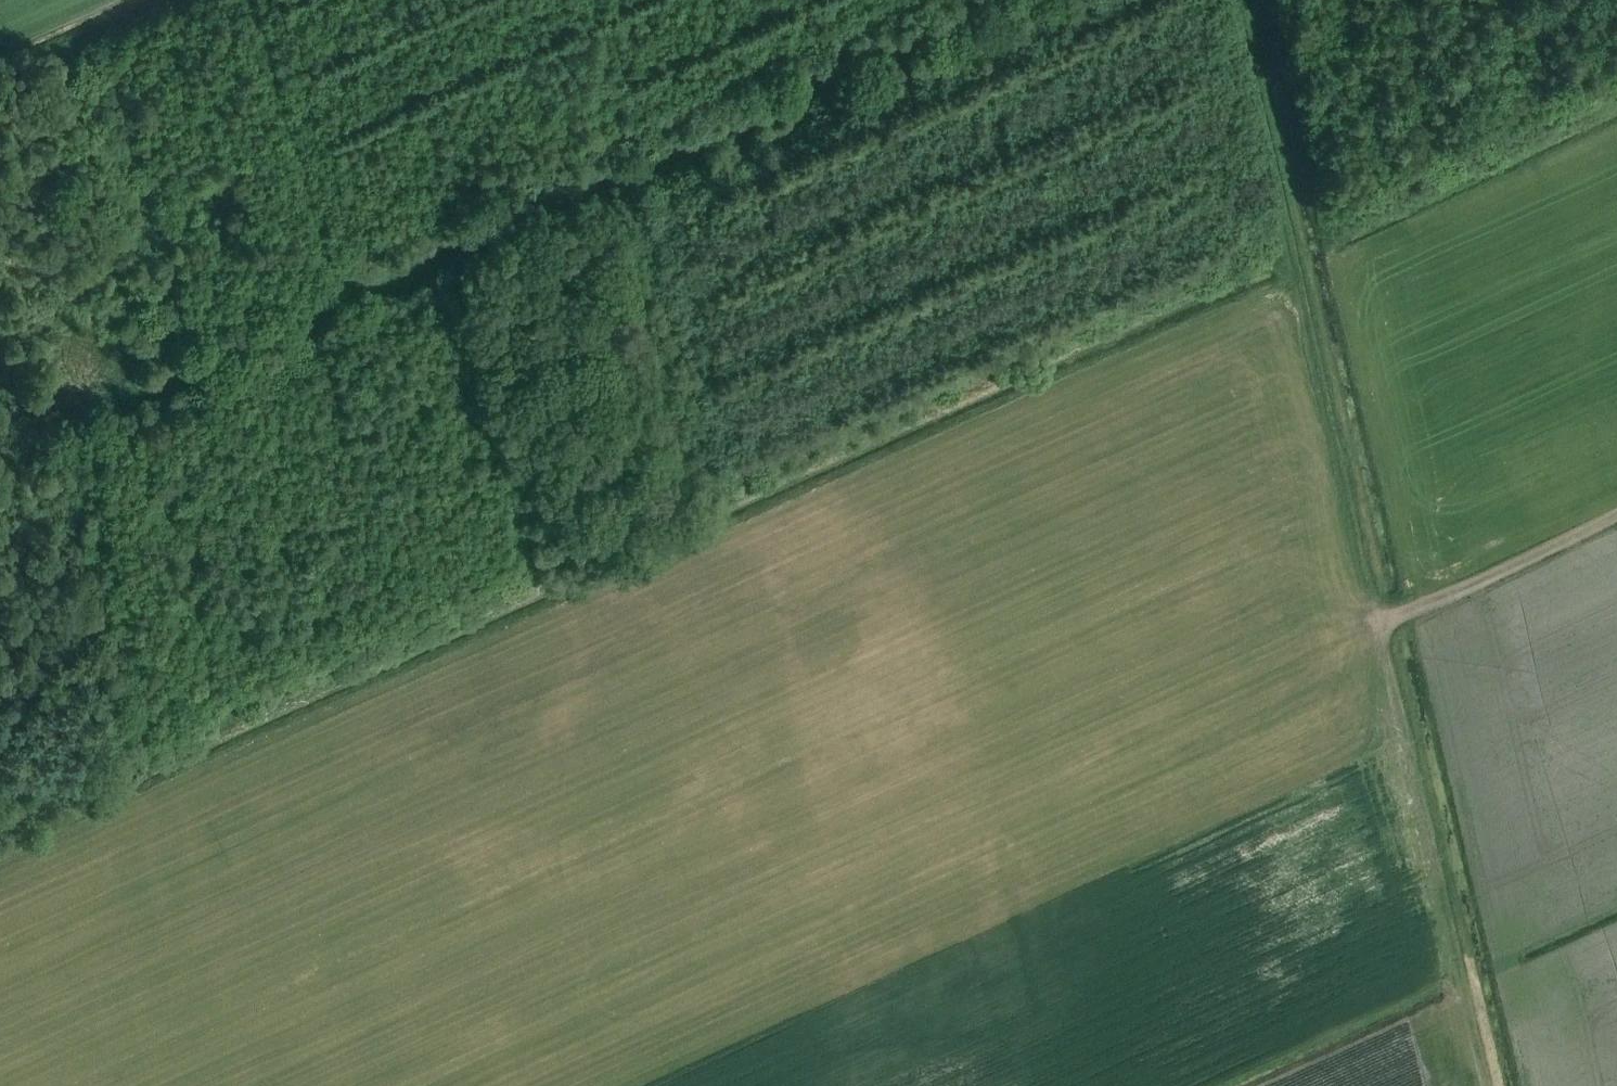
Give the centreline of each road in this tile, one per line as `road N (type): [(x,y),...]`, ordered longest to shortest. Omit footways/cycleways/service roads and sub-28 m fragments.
road 1 (track): [(1007,0),(0,456)]
road 2 (track): [(1396,617),(1616,515)]

